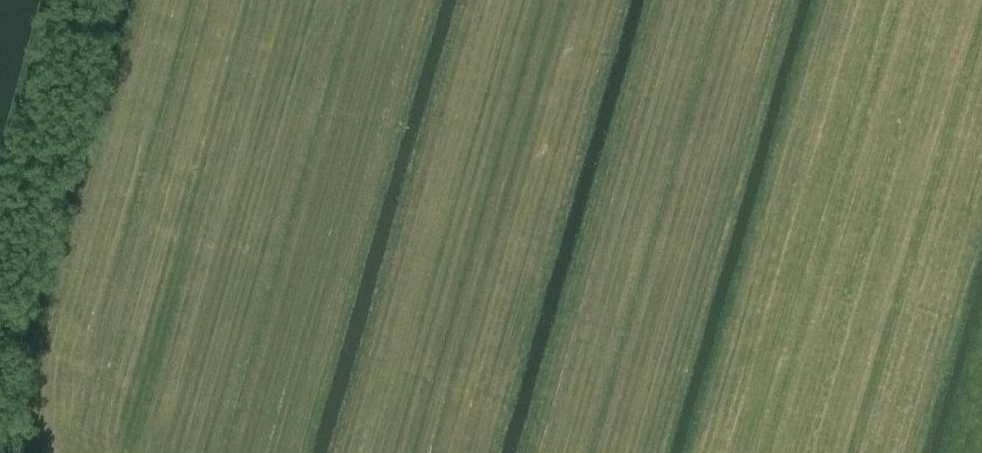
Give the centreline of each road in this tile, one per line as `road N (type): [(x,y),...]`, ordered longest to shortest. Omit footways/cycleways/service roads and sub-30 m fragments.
road 1 (unclassified): [(0,215),(59,0)]

